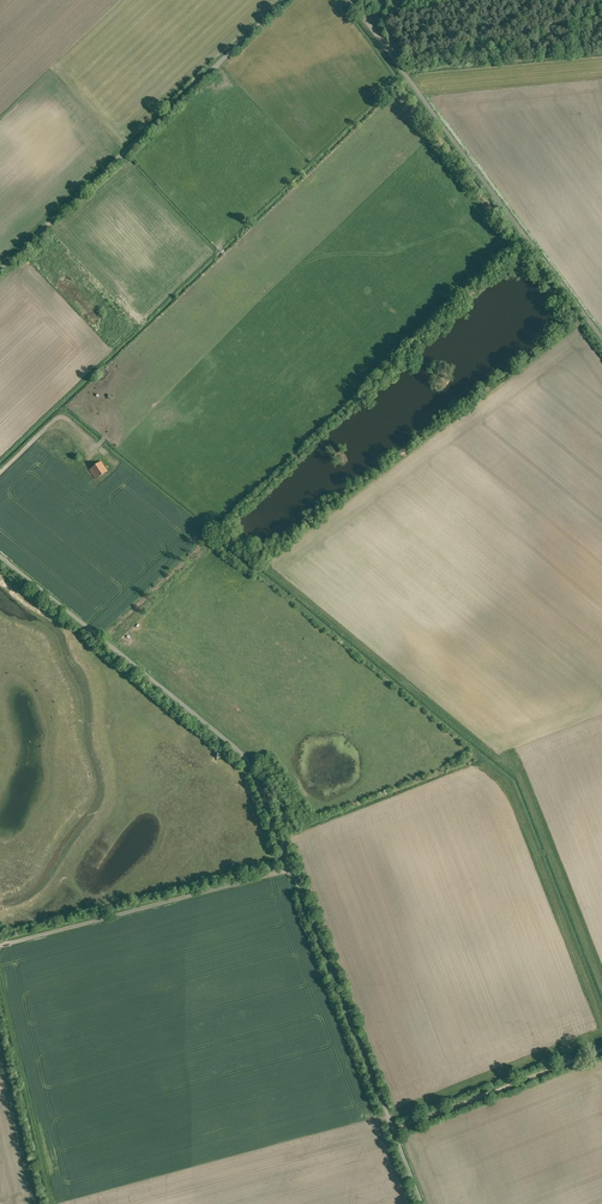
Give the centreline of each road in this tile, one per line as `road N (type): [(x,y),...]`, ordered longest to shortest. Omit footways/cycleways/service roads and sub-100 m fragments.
road 1 (unclassified): [(293,868),(240,751),(0,556)]
road 2 (unclassified): [(351,0),(601,338)]
road 3 (unclassified): [(0,270),(289,0)]
road 4 (unclassified): [(425,1203),(293,868)]
road 5 (unclassified): [(293,868),(0,946)]
road 6 (track): [(396,1129),(601,1050)]
road 7 (unclassified): [(0,1051),(36,1203)]

